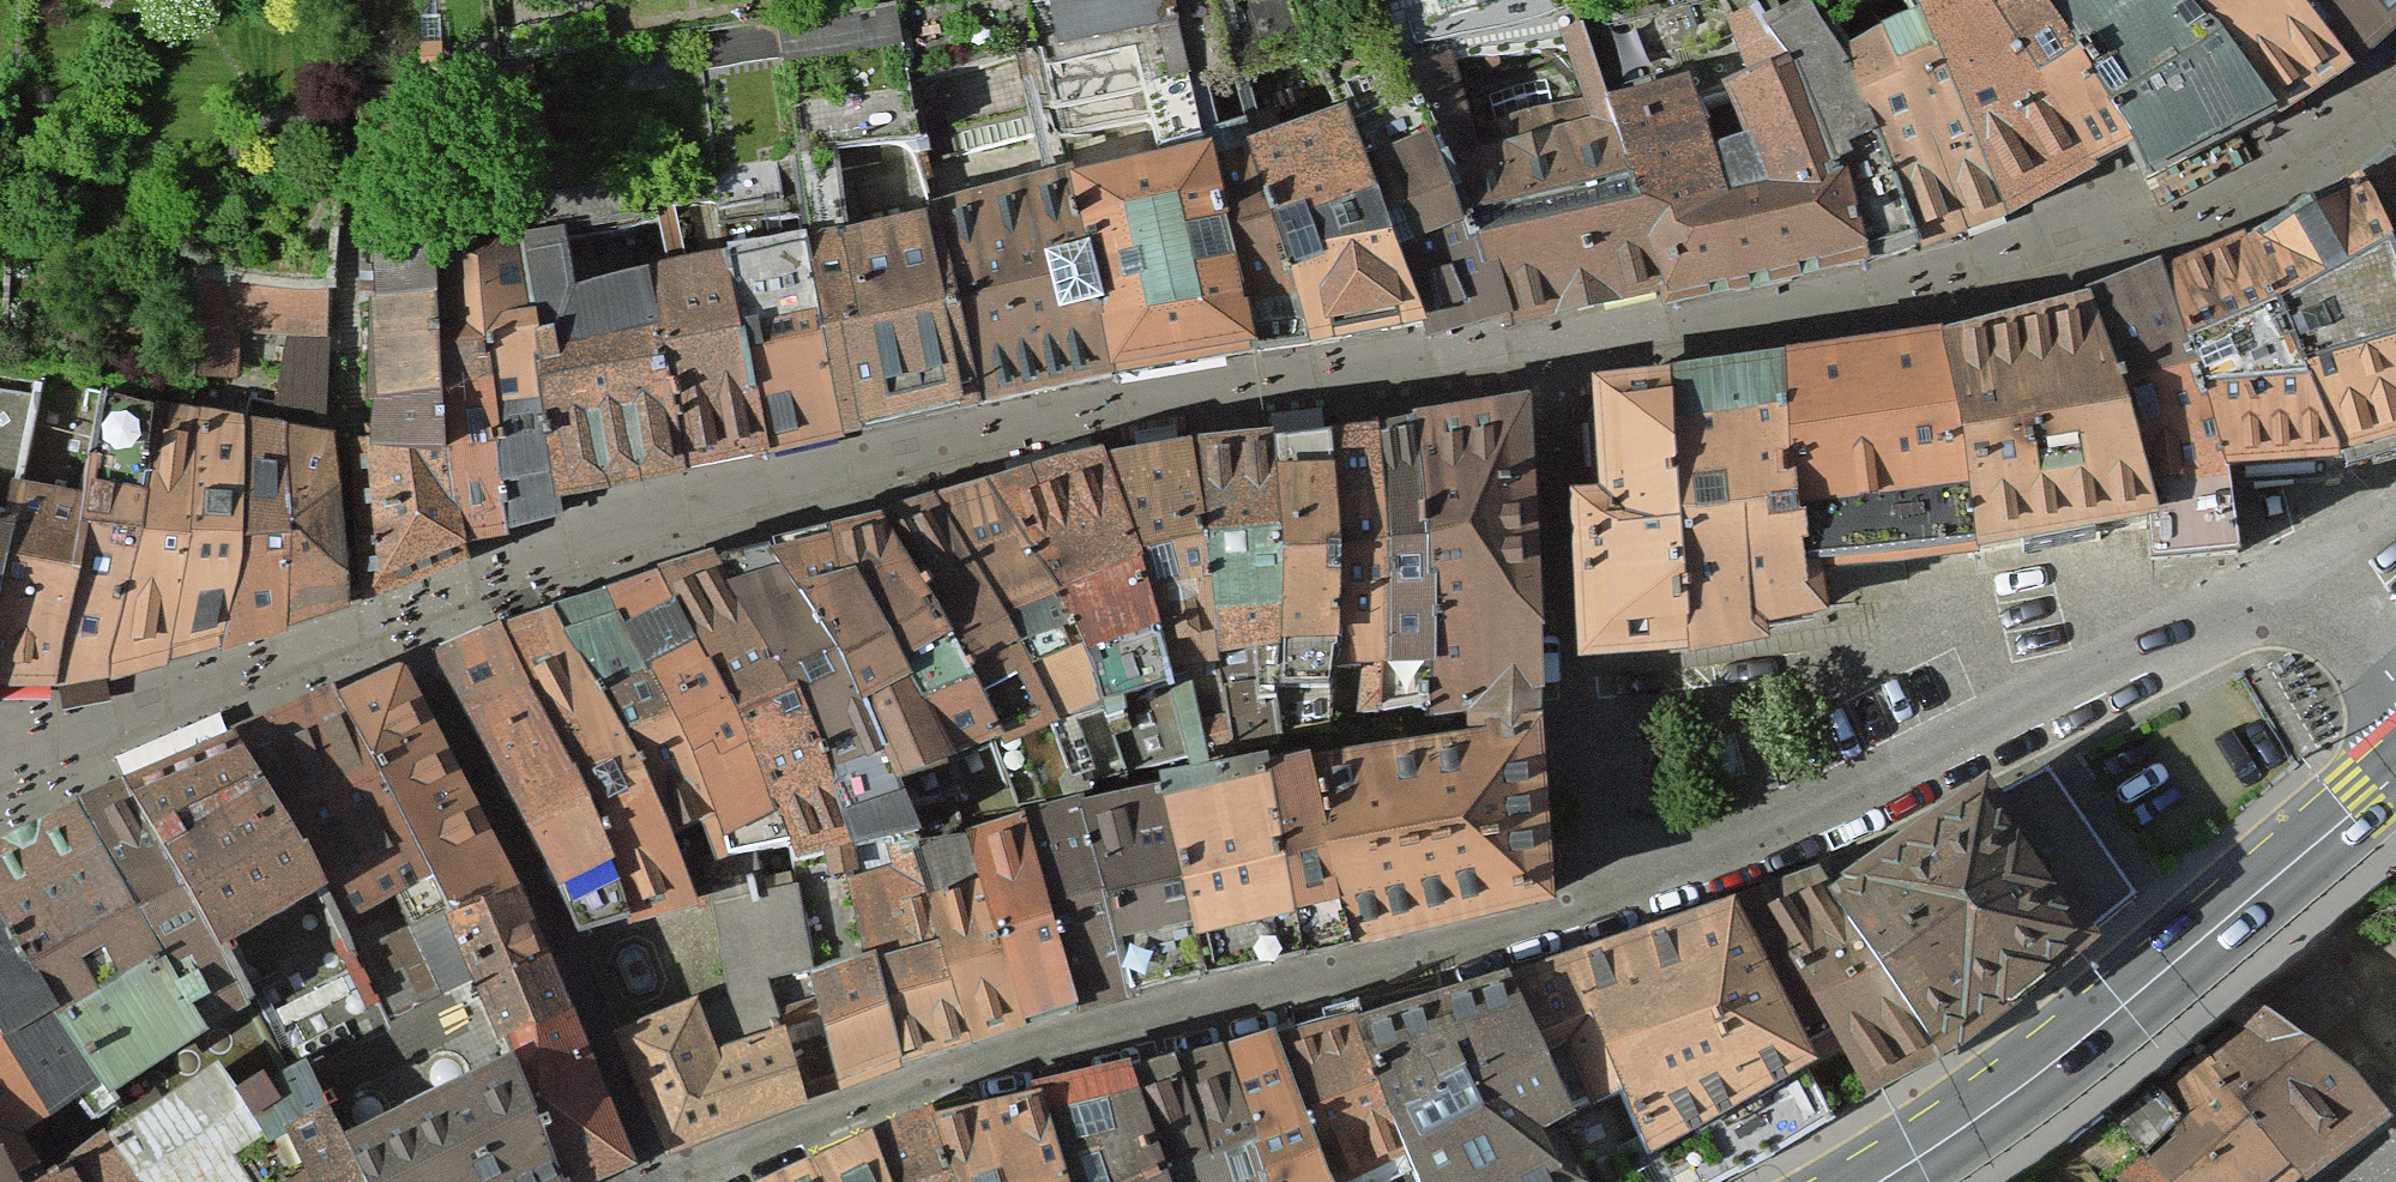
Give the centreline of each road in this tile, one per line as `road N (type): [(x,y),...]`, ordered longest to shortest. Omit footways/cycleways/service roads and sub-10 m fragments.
road 1 (residential): [(679,1181),(981,1055),(1297,985),(1576,909)]
road 2 (residential): [(1576,909),(2308,571)]
road 3 (secondary): [(1878,1181),(2062,1057),(2395,775)]
road 4 (residential): [(420,611),(676,1181)]
road 5 (residential): [(1548,344),(1576,909)]
road 6 (residential): [(2308,571),(2395,674)]

